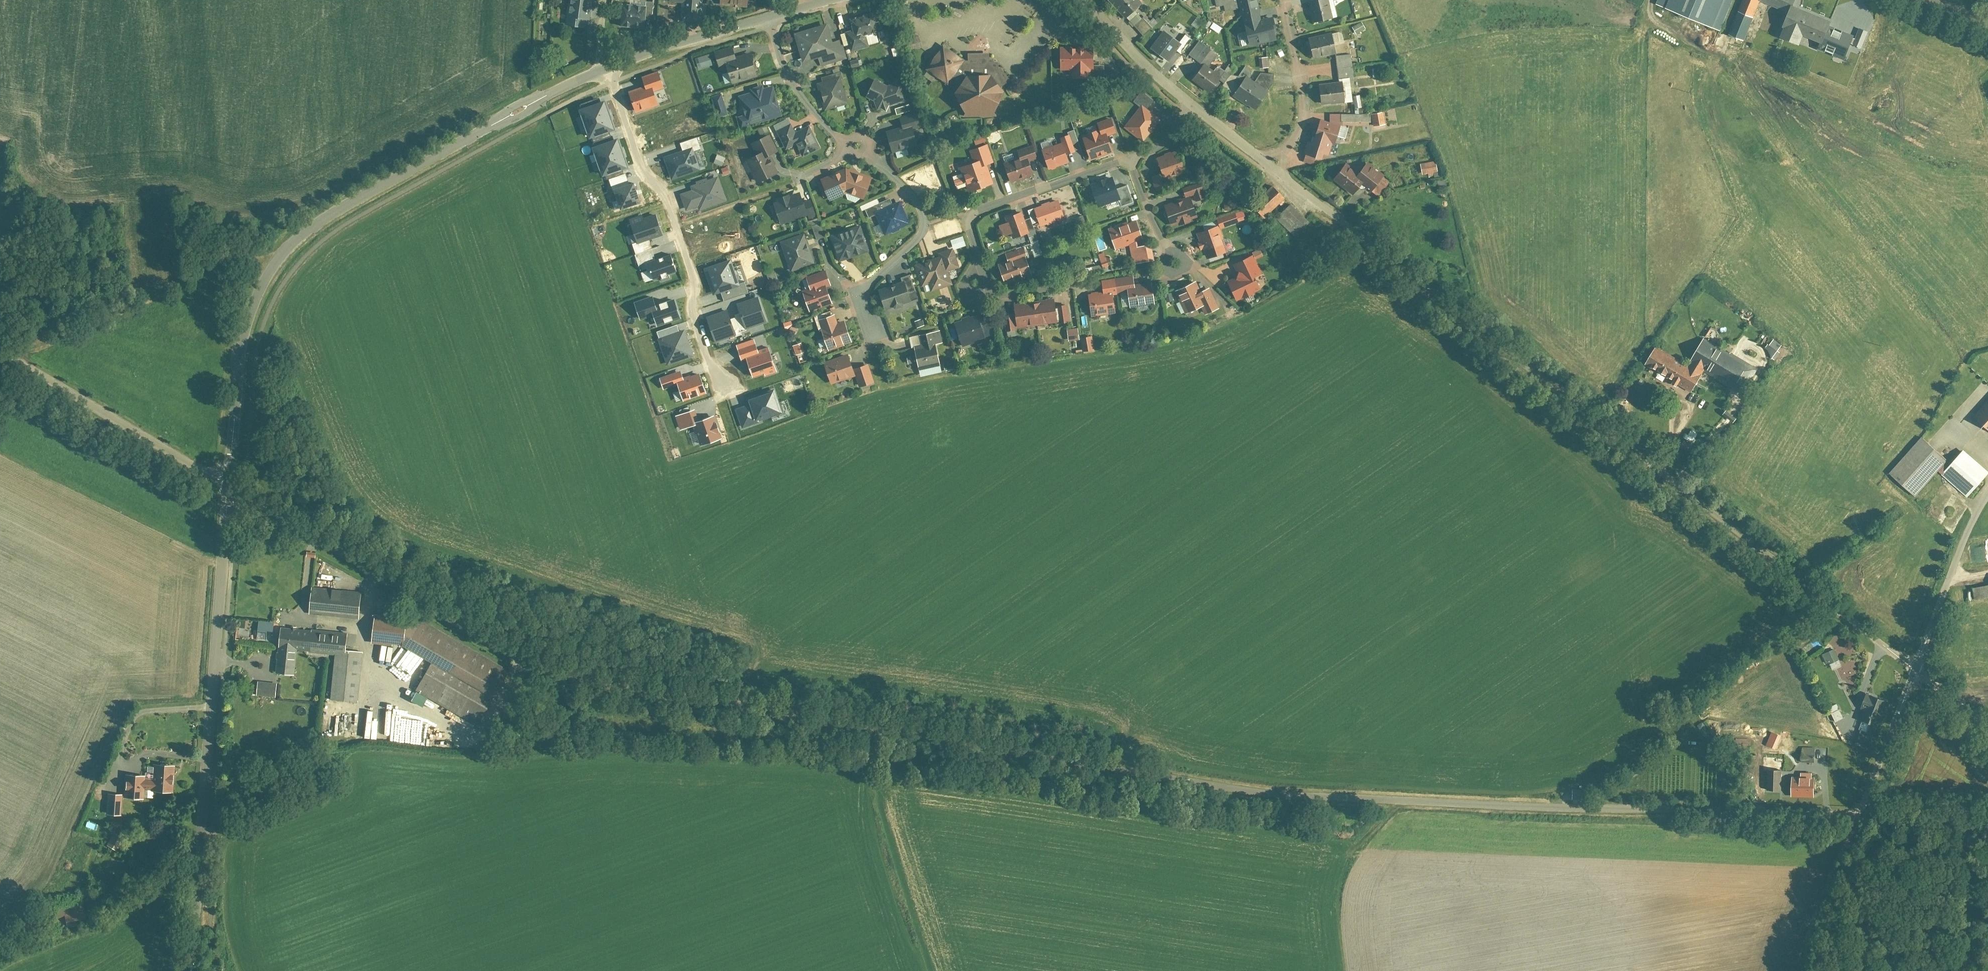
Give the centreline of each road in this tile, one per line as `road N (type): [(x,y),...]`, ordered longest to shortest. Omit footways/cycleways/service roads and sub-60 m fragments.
road 1 (residential): [(229,488),(559,672),(1245,793),(1861,818)]
road 2 (residential): [(1276,169),(1473,311),(1918,670)]
road 3 (tertiary): [(600,72),(336,211),(276,261),(244,337),(229,488)]
road 4 (tertiary): [(229,488),(195,970)]
road 5 (residential): [(768,19),(785,72),(817,119),(893,176),(920,210),(920,235),(871,283),(864,308)]
road 6 (residential): [(609,69),(643,169),(666,196),(697,286),(694,314),(719,377)]
road 7 (residential): [(0,356),(229,488)]
road 8 (residential): [(1129,159),(975,212),(968,228),(986,285)]
road 9 (residential): [(1987,500),(1949,570),(1918,670)]
road 10 (residential): [(1282,0),(1303,98),(1302,122),(1276,169)]
road 11 (tertiary): [(768,19),(609,69)]
road 12 (track): [(1799,970),(1861,818)]
road 13 (residential): [(1918,670),(1861,818)]
road 14 (residential): [(1084,0),(1193,106)]
road 15 (residential): [(1861,818),(1987,818)]

